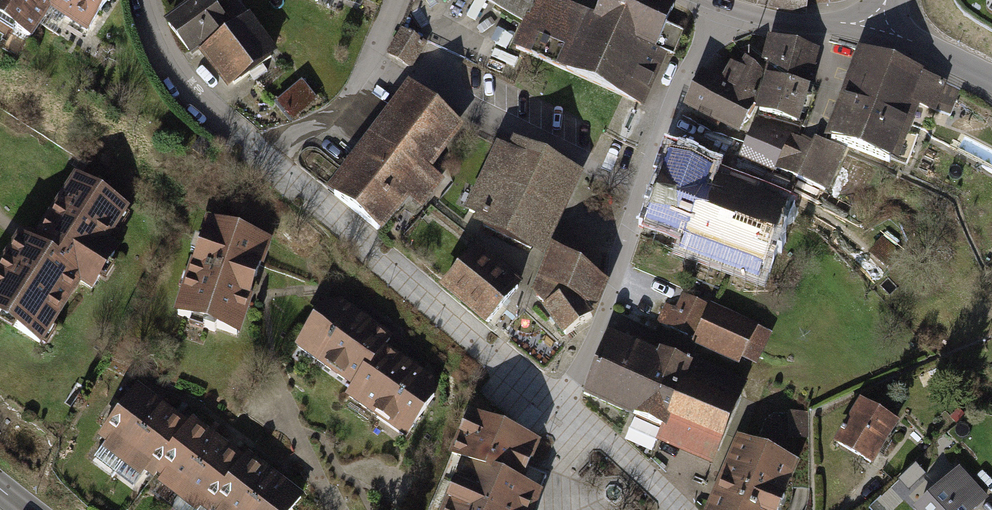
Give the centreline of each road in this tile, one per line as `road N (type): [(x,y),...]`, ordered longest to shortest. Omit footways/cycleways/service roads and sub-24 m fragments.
road 1 (residential): [(149,0),(163,51),(190,93),(499,366),(562,403),(675,509)]
road 2 (residential): [(876,29),(792,22),(720,0)]
road 3 (residential): [(339,509),(270,396)]
road 4 (residential): [(991,80),(876,29)]

